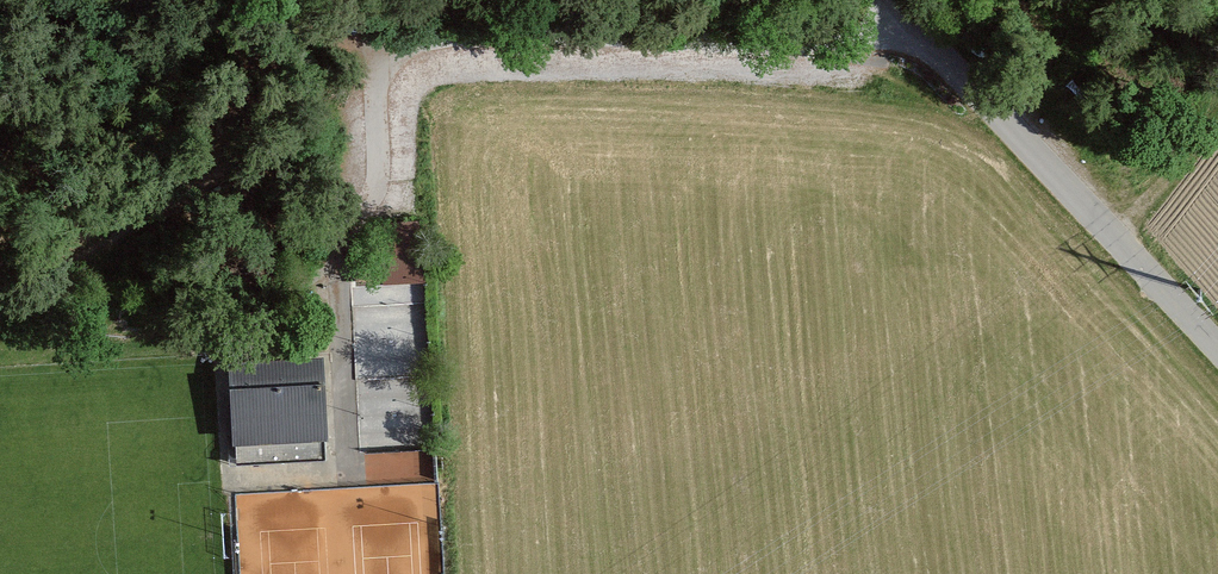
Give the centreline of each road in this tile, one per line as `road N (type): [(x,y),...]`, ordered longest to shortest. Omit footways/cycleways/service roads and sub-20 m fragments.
road 1 (residential): [(920,23),(418,28),(344,231)]
road 2 (track): [(418,28),(295,89),(160,195),(0,285)]
road 3 (unclassified): [(920,23),(1217,350)]

